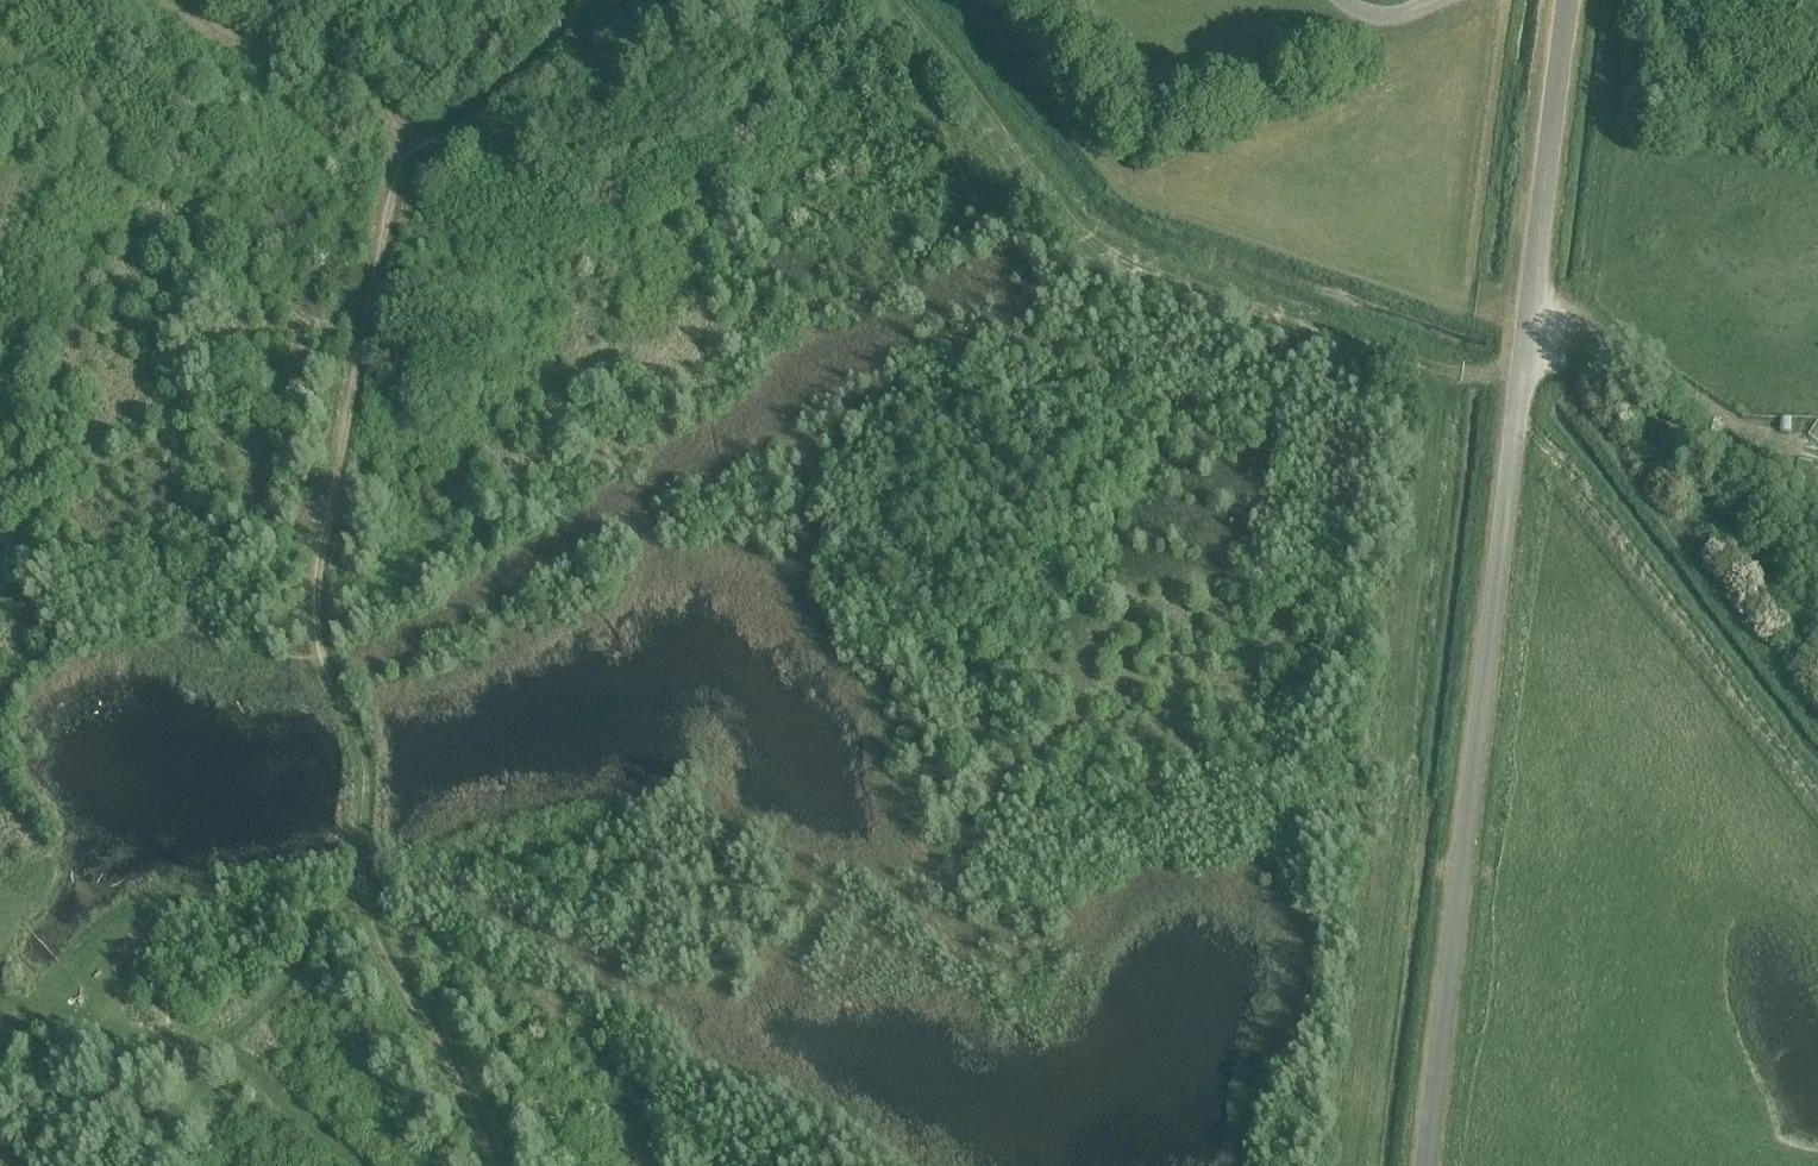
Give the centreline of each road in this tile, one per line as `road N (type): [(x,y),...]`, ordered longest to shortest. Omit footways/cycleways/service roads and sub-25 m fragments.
road 1 (unclassified): [(1424,1165),(1564,0)]

